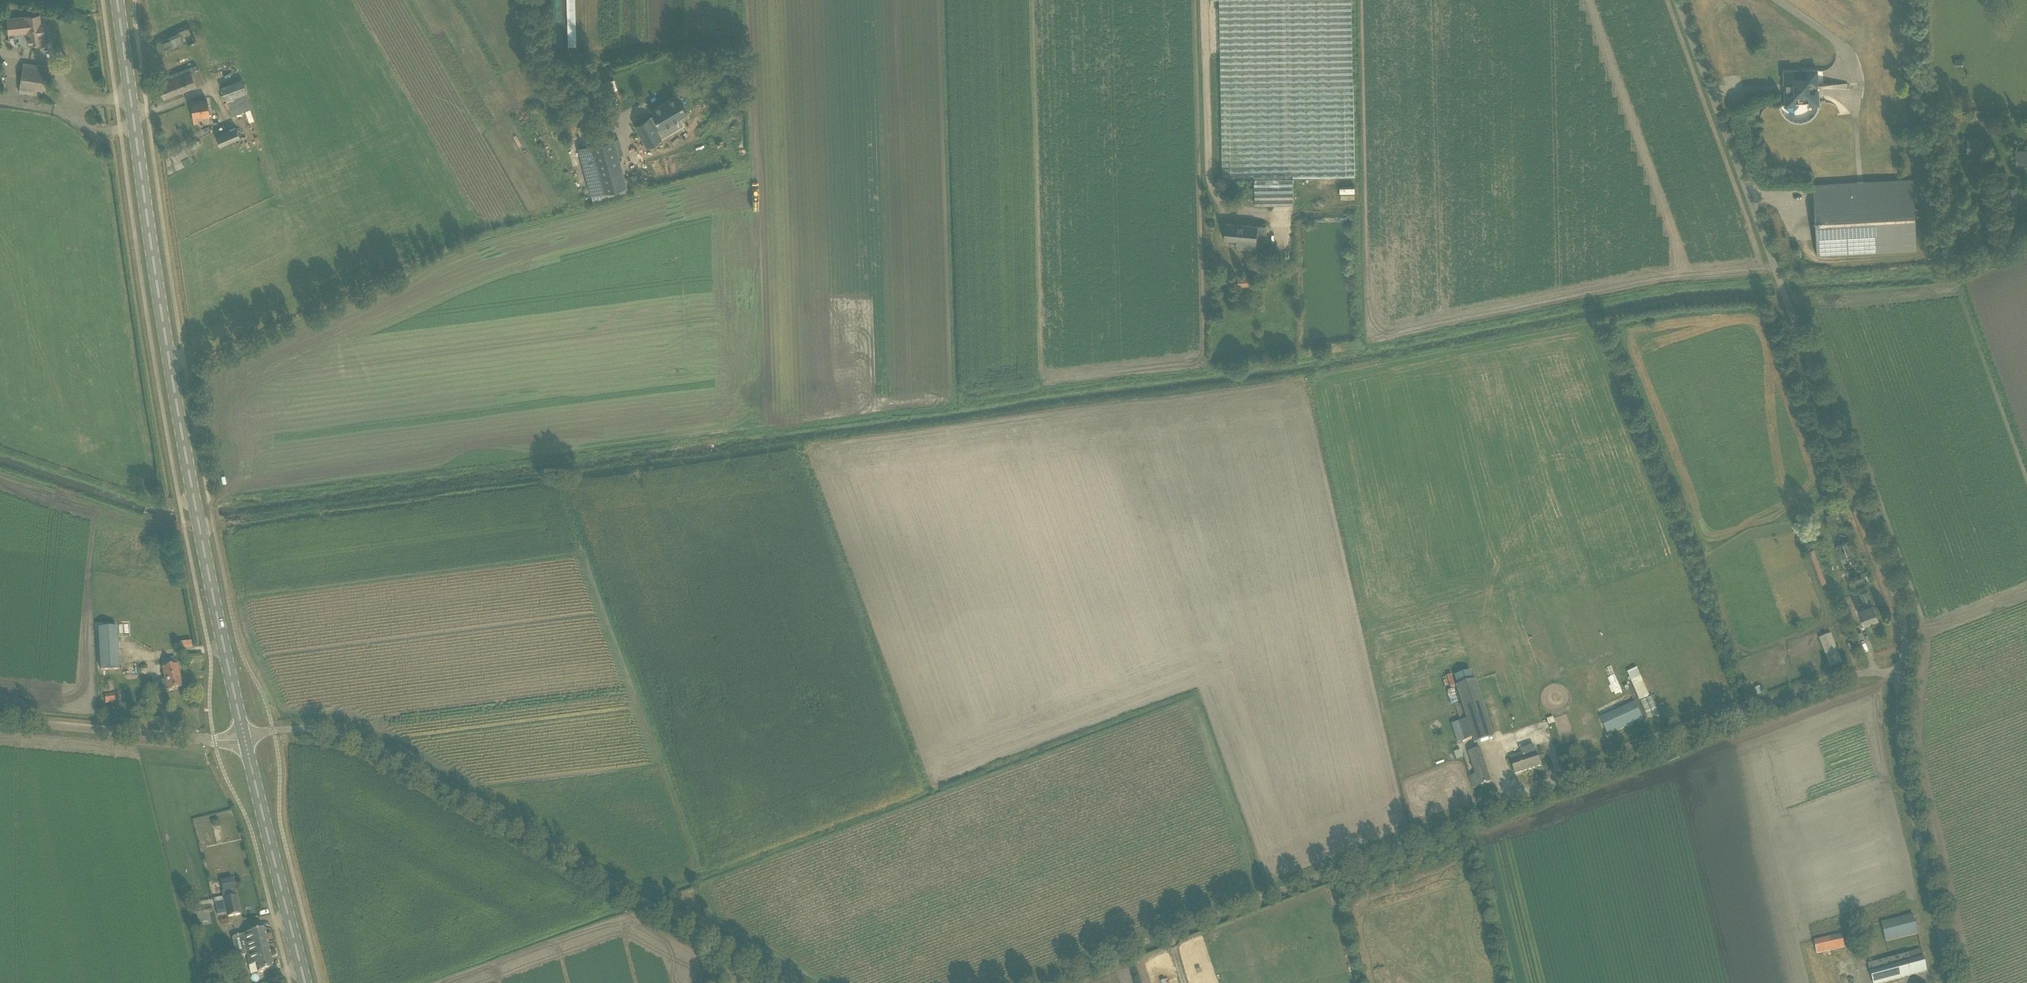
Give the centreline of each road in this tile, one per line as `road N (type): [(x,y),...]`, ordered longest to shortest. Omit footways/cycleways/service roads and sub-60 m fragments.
road 1 (unclassified): [(1024,982),(1780,698),(1903,666)]
road 2 (primary): [(243,735),(172,375),(117,0)]
road 3 (unclassified): [(1903,666),(1900,593),(1676,0)]
road 4 (unclassified): [(243,735),(297,728),(350,737),(797,982)]
road 5 (unclassified): [(1951,982),(1905,769),(1903,666)]
road 6 (primary): [(305,982),(243,735)]
road 7 (unclassified): [(243,735),(214,740),(0,717)]

